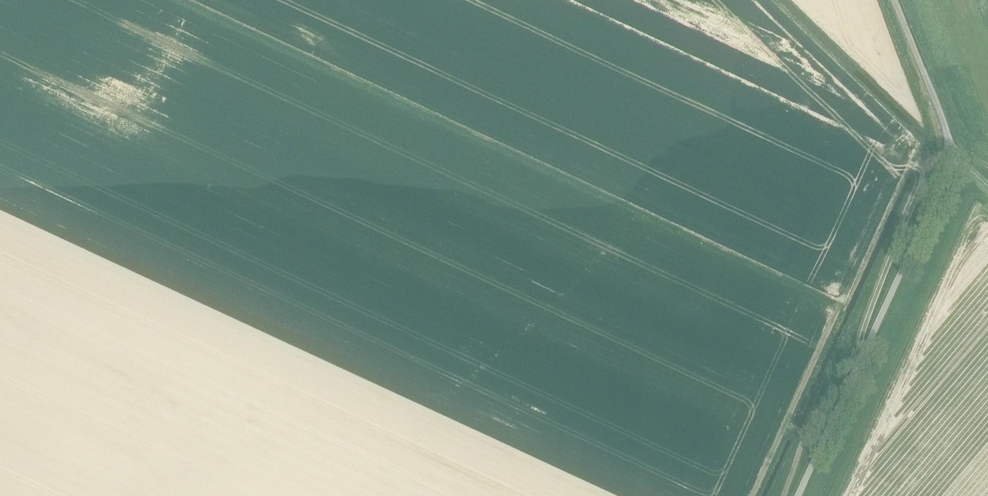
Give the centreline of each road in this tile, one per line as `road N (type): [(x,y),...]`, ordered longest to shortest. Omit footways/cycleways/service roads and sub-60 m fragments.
road 1 (unclassified): [(798,495),(951,154),(899,0)]

